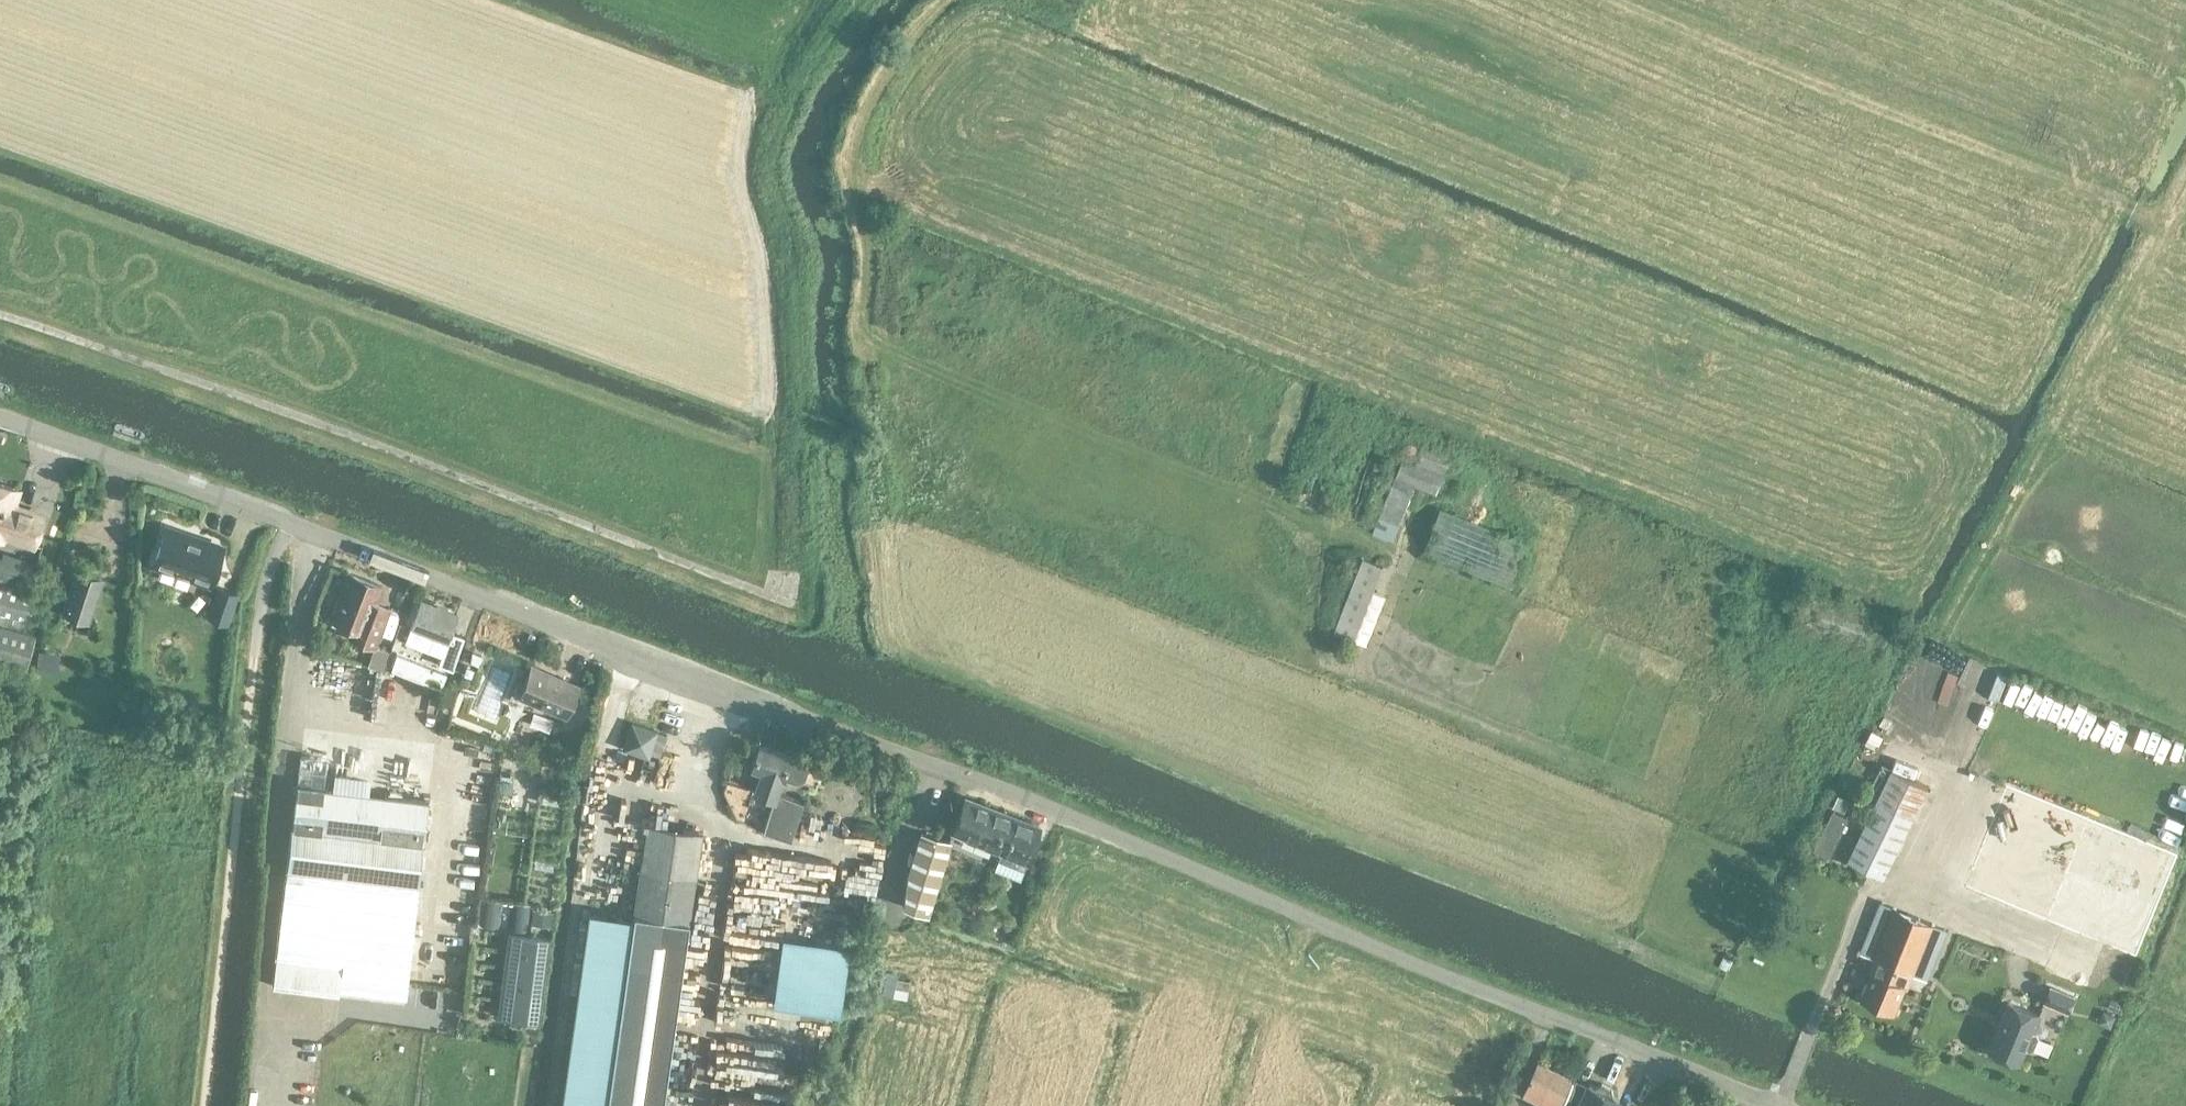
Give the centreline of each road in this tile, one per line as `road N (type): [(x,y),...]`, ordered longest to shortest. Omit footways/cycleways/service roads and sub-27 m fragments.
road 1 (unclassified): [(1775,1105),(1126,842),(0,418)]
road 2 (track): [(2156,215),(1624,0)]
road 3 (track): [(1928,665),(2185,162)]
road 4 (track): [(885,508),(870,342),(875,251),(857,171),(873,105),(952,0)]
road 5 (track): [(1393,1105),(1394,1052),(1292,998),(1305,915)]

